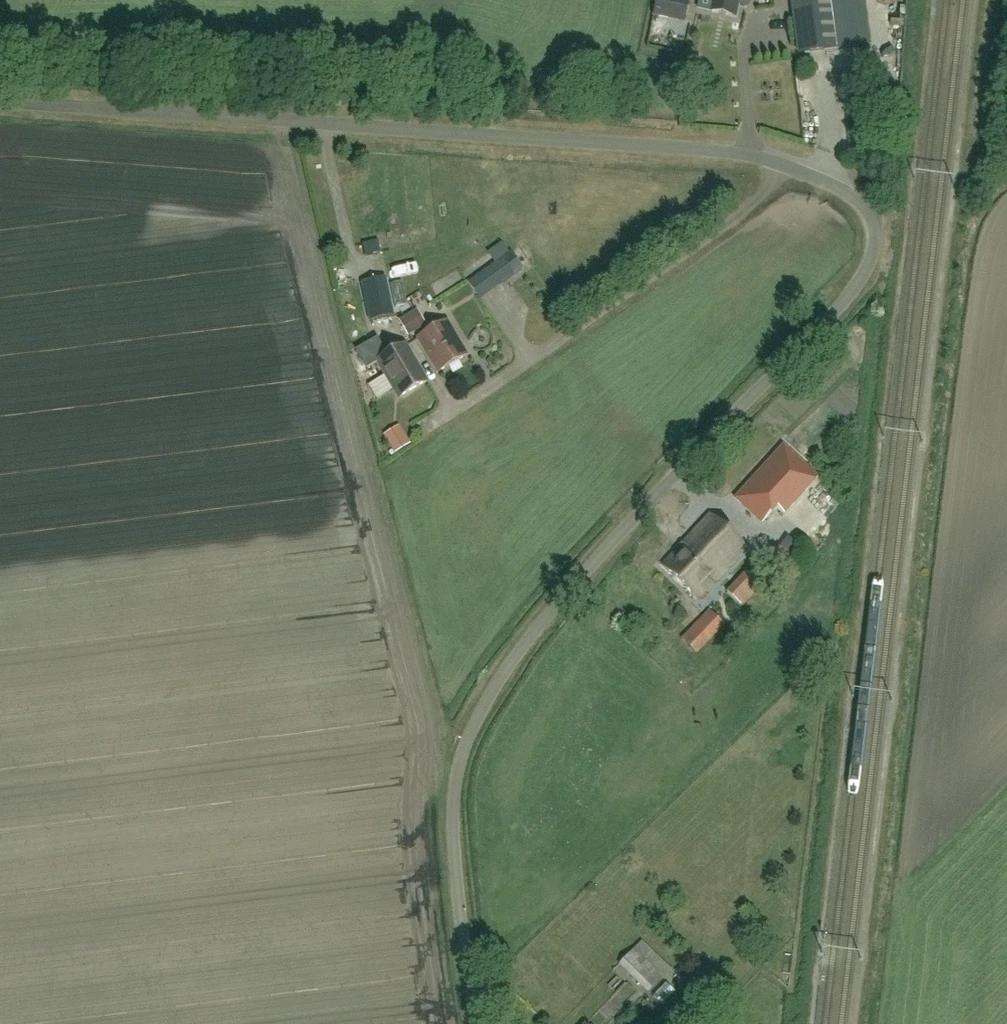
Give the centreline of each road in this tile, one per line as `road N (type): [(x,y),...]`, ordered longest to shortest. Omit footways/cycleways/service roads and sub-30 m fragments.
road 1 (unclassified): [(482,1023),(462,938),(456,857),(457,778),(473,731),(526,643),(851,294),(873,257),(870,214),(821,177),(745,153),(0,100)]

